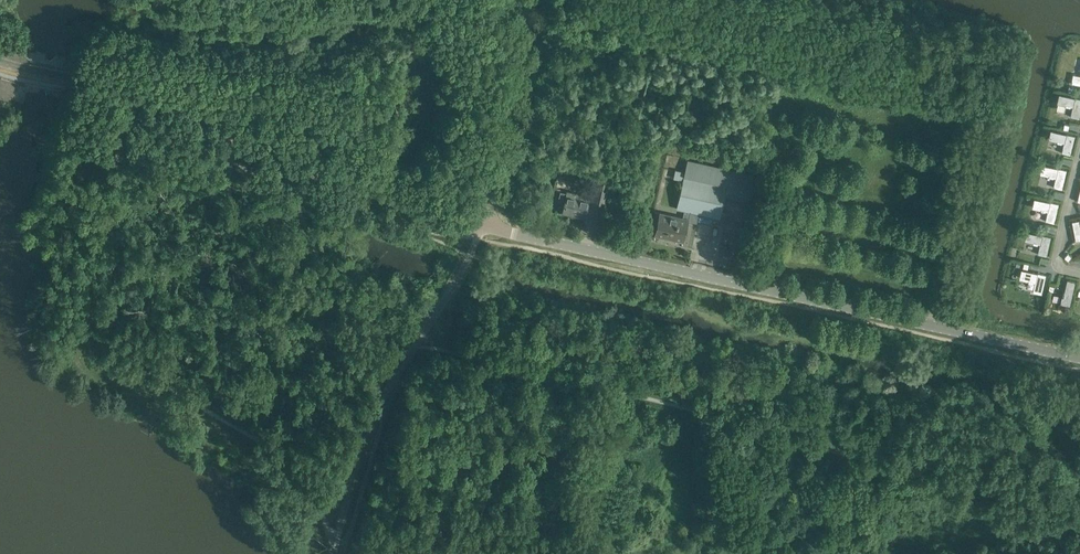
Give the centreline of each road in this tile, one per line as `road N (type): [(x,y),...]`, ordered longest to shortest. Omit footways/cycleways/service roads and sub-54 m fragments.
road 1 (unclassified): [(1079,359),(482,227)]
road 2 (unclassified): [(482,227),(388,197),(214,108),(0,62)]
road 3 (unclassified): [(482,227),(532,0)]

